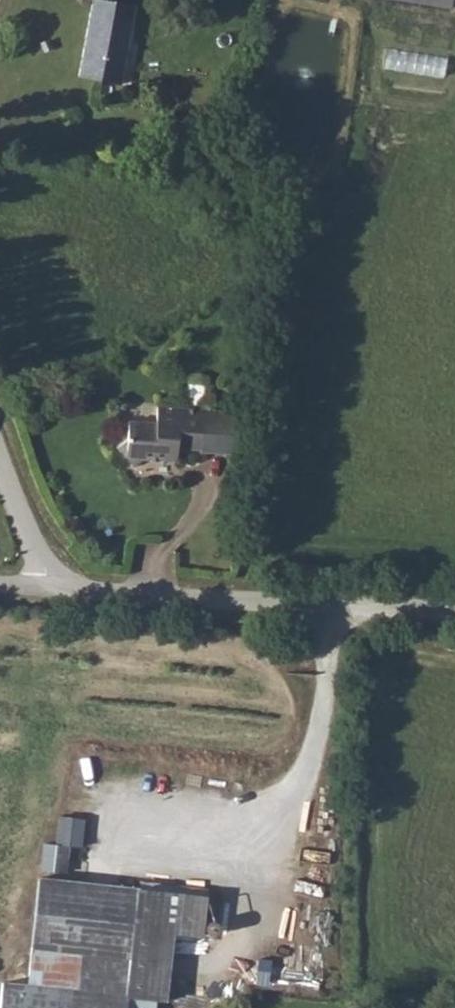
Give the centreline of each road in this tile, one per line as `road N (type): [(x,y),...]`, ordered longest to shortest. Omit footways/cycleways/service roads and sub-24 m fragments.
road 1 (unclassified): [(454,614),(61,590)]
road 2 (unclassified): [(61,590),(37,564),(0,458)]

